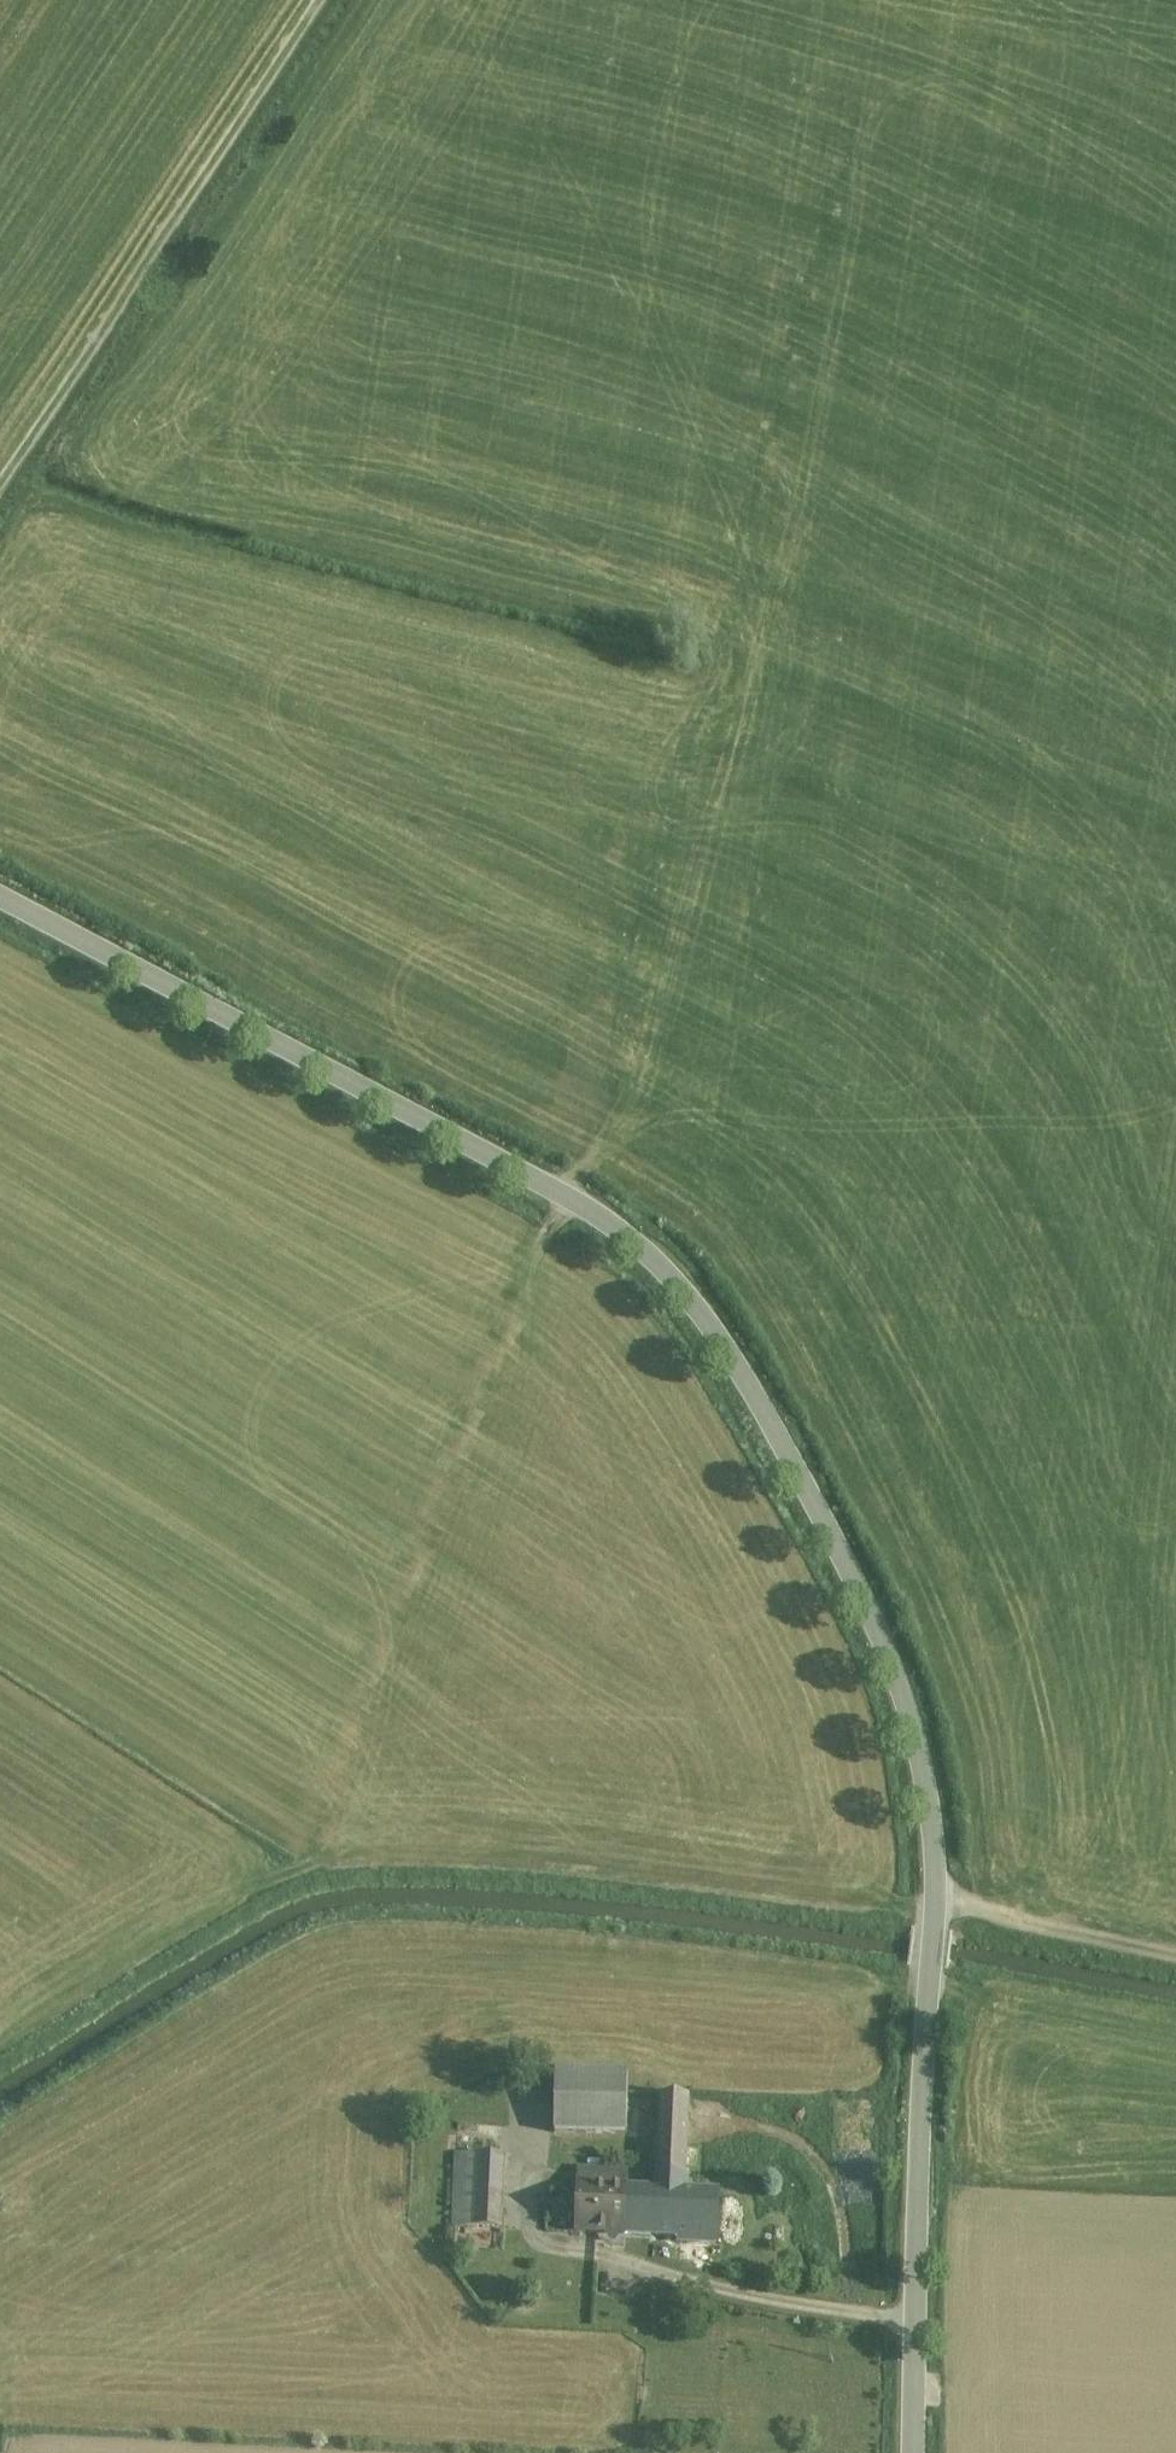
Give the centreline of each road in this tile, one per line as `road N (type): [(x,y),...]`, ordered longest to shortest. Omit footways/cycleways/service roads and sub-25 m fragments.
road 1 (tertiary): [(0,893),(620,1231),(711,1325),(744,1376),(868,1609),(913,1719),(930,1818),(936,1922),(923,2084),(913,2452)]

